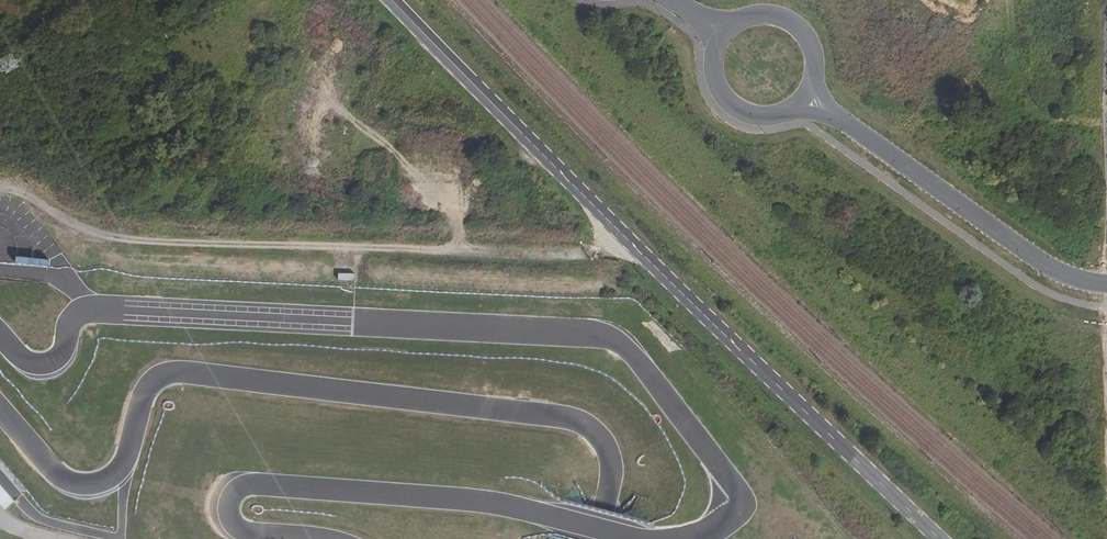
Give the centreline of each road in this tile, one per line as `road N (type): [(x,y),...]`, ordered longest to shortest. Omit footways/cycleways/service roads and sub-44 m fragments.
road 1 (unclassified): [(393,0),(592,205),(940,538)]
road 2 (track): [(1099,0),(1106,495)]
road 3 (unclassified): [(1106,284),(1033,258),(814,100),(811,84)]
road 4 (unclassified): [(726,32),(714,61),(731,104),(777,114),(811,84)]
road 5 (unclassified): [(811,84),(807,39),(783,19),(753,16),(726,32)]

